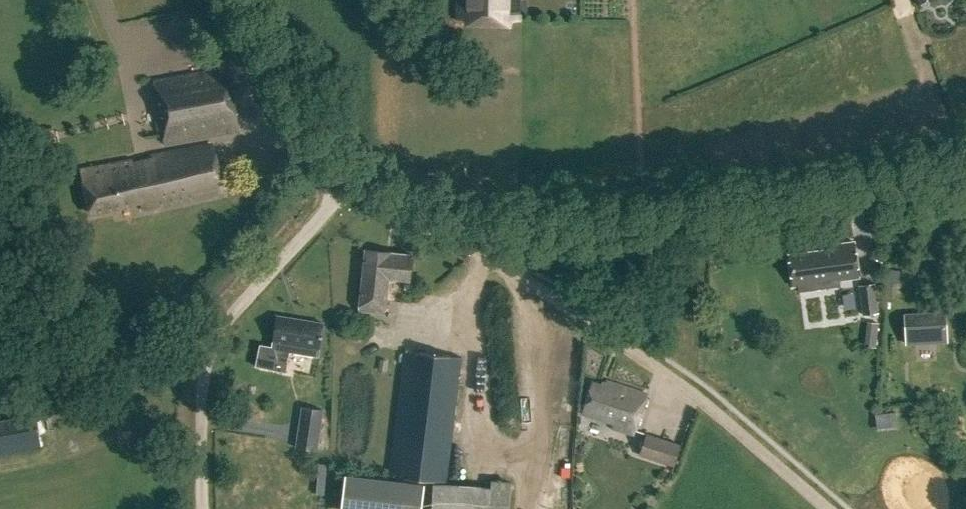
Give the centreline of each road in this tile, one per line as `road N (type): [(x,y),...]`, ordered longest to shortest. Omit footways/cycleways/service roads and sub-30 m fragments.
road 1 (unclassified): [(465,233),(529,239),(674,228),(838,199),(965,162)]
road 2 (track): [(828,508),(692,393),(505,266)]
road 3 (unclassified): [(201,508),(202,381),(214,341),(350,184)]
road 4 (track): [(221,330),(0,380)]
road 5 (unclassified): [(350,184),(313,147),(223,0)]
road 6 (unclassified): [(465,233),(350,184)]

